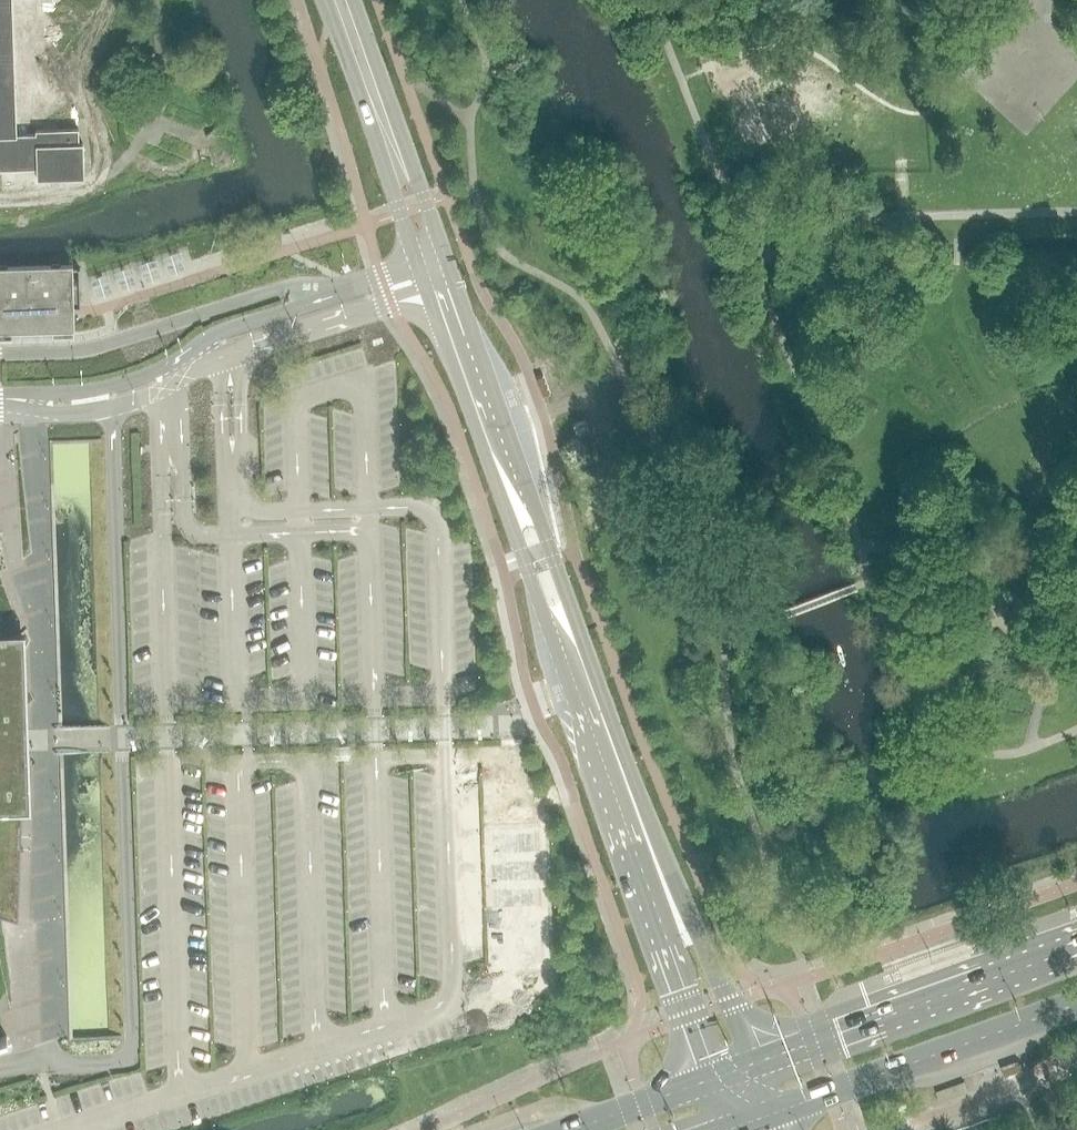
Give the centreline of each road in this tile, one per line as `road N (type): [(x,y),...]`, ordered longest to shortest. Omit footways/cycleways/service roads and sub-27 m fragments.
road 1 (tertiary): [(325,0),(709,1080)]
road 2 (tertiary): [(750,1065),(609,712),(353,0)]
road 3 (primary): [(1076,948),(750,1065)]
road 4 (primary): [(768,1116),(1076,1005)]
road 5 (track): [(0,186),(28,192),(133,179),(301,145)]
road 6 (primary): [(709,1080),(569,1129)]

